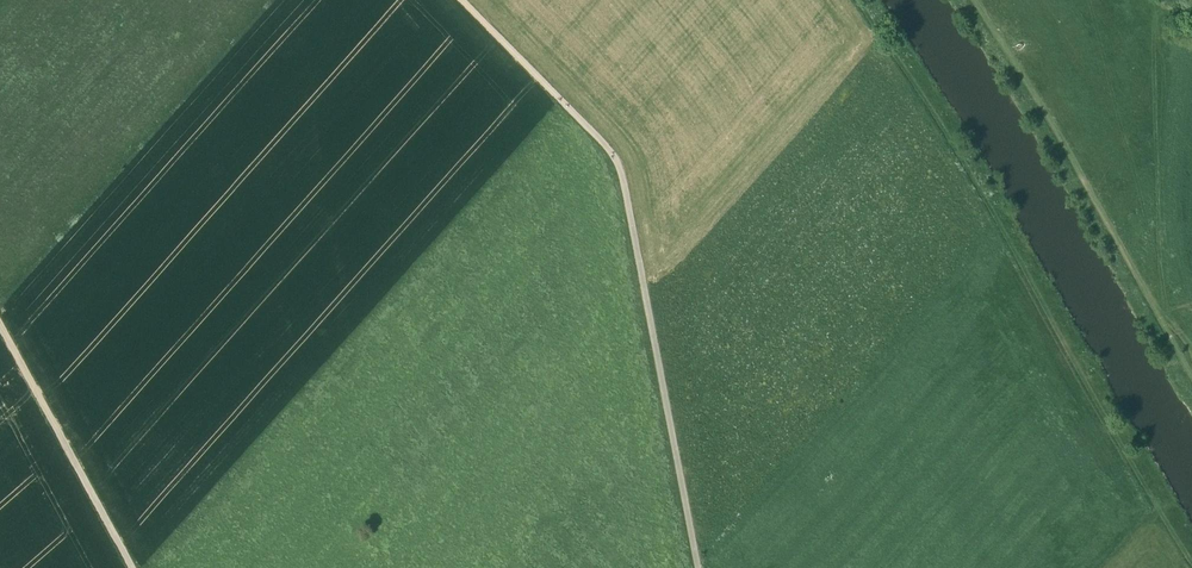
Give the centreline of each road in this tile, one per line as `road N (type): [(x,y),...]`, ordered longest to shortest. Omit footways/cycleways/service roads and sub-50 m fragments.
road 1 (track): [(859,0),(960,157),(1191,561)]
road 2 (track): [(464,0),(629,172),(704,567)]
road 3 (track): [(1191,376),(1038,98),(973,0)]
road 4 (track): [(137,567),(0,315)]

